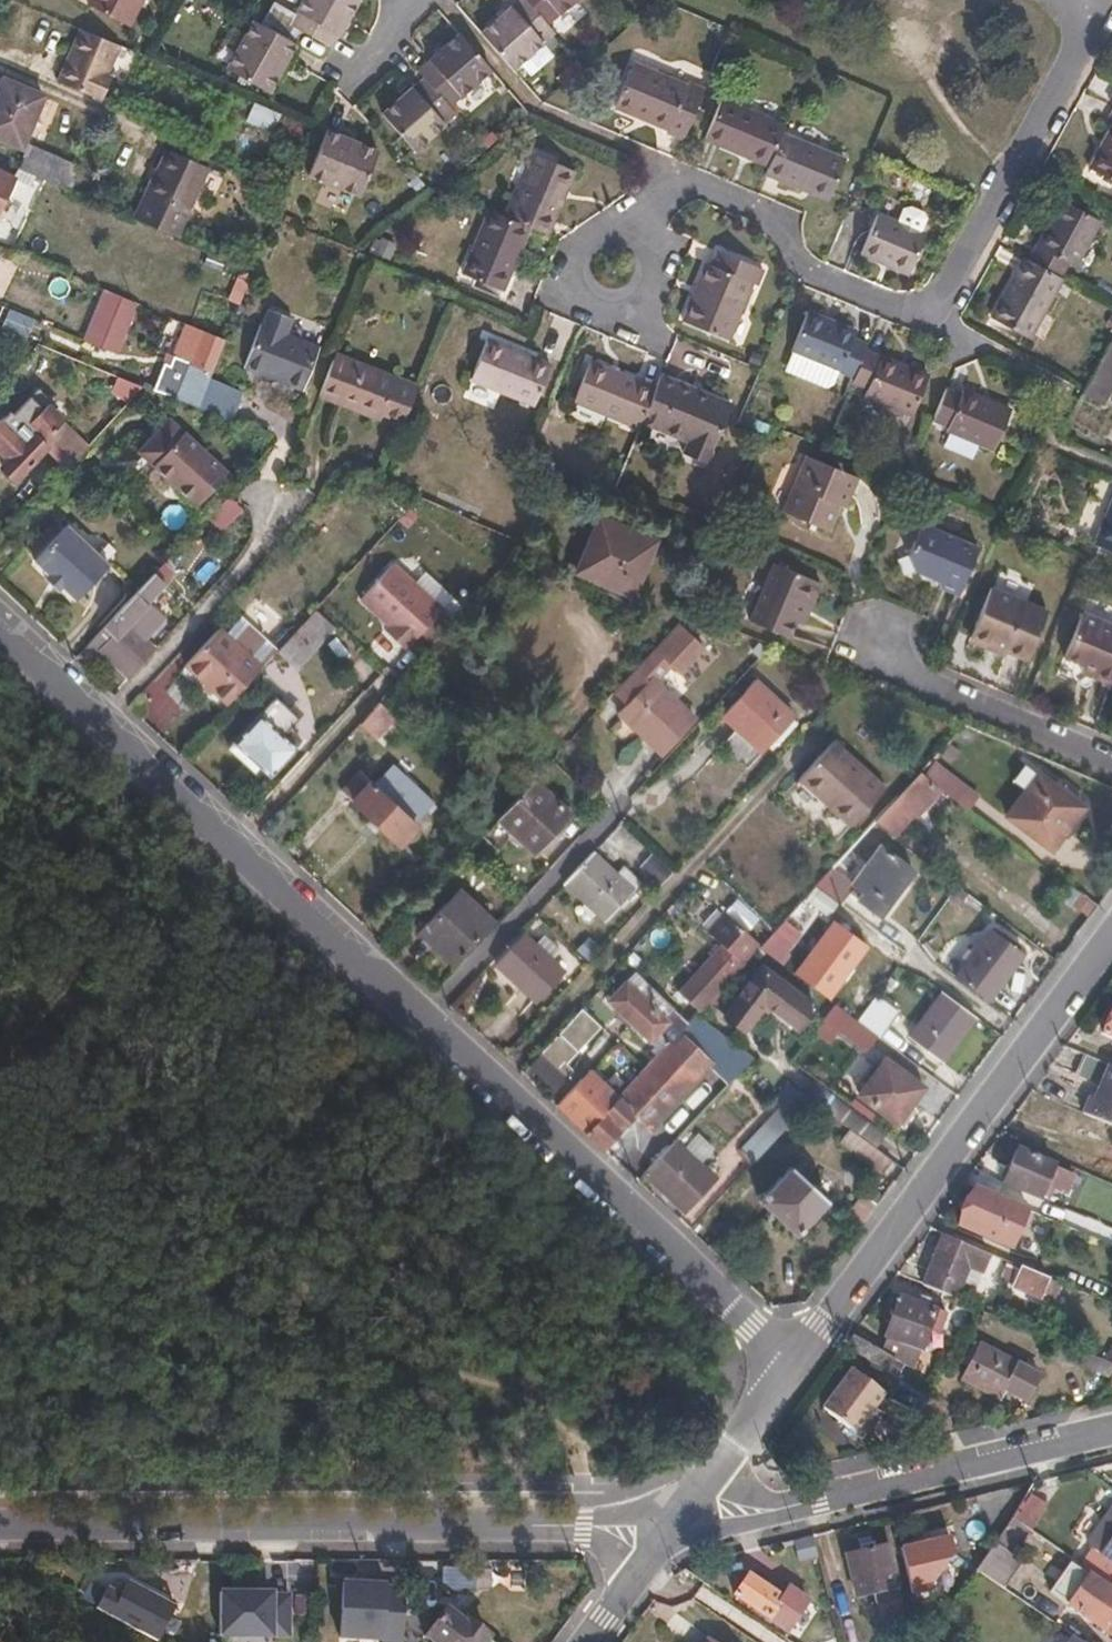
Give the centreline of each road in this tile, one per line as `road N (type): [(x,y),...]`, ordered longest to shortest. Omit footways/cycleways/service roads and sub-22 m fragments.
road 1 (residential): [(0,625),(790,1357)]
road 2 (residential): [(0,1529),(685,1527)]
road 3 (residential): [(1092,0),(936,325),(806,269),(765,217),(676,179)]
road 4 (residential): [(790,1357),(1111,936)]
road 5 (residential): [(685,1527),(1111,1431)]
road 6 (residential): [(676,179),(540,112),(441,0)]
road 7 (residential): [(1111,767),(895,674),(878,647)]
road 8 (residential): [(685,1527),(790,1357)]
road 9 (residential): [(591,1641),(685,1527)]
road 10 (residential): [(581,293),(620,310),(641,301),(655,266),(634,233)]

